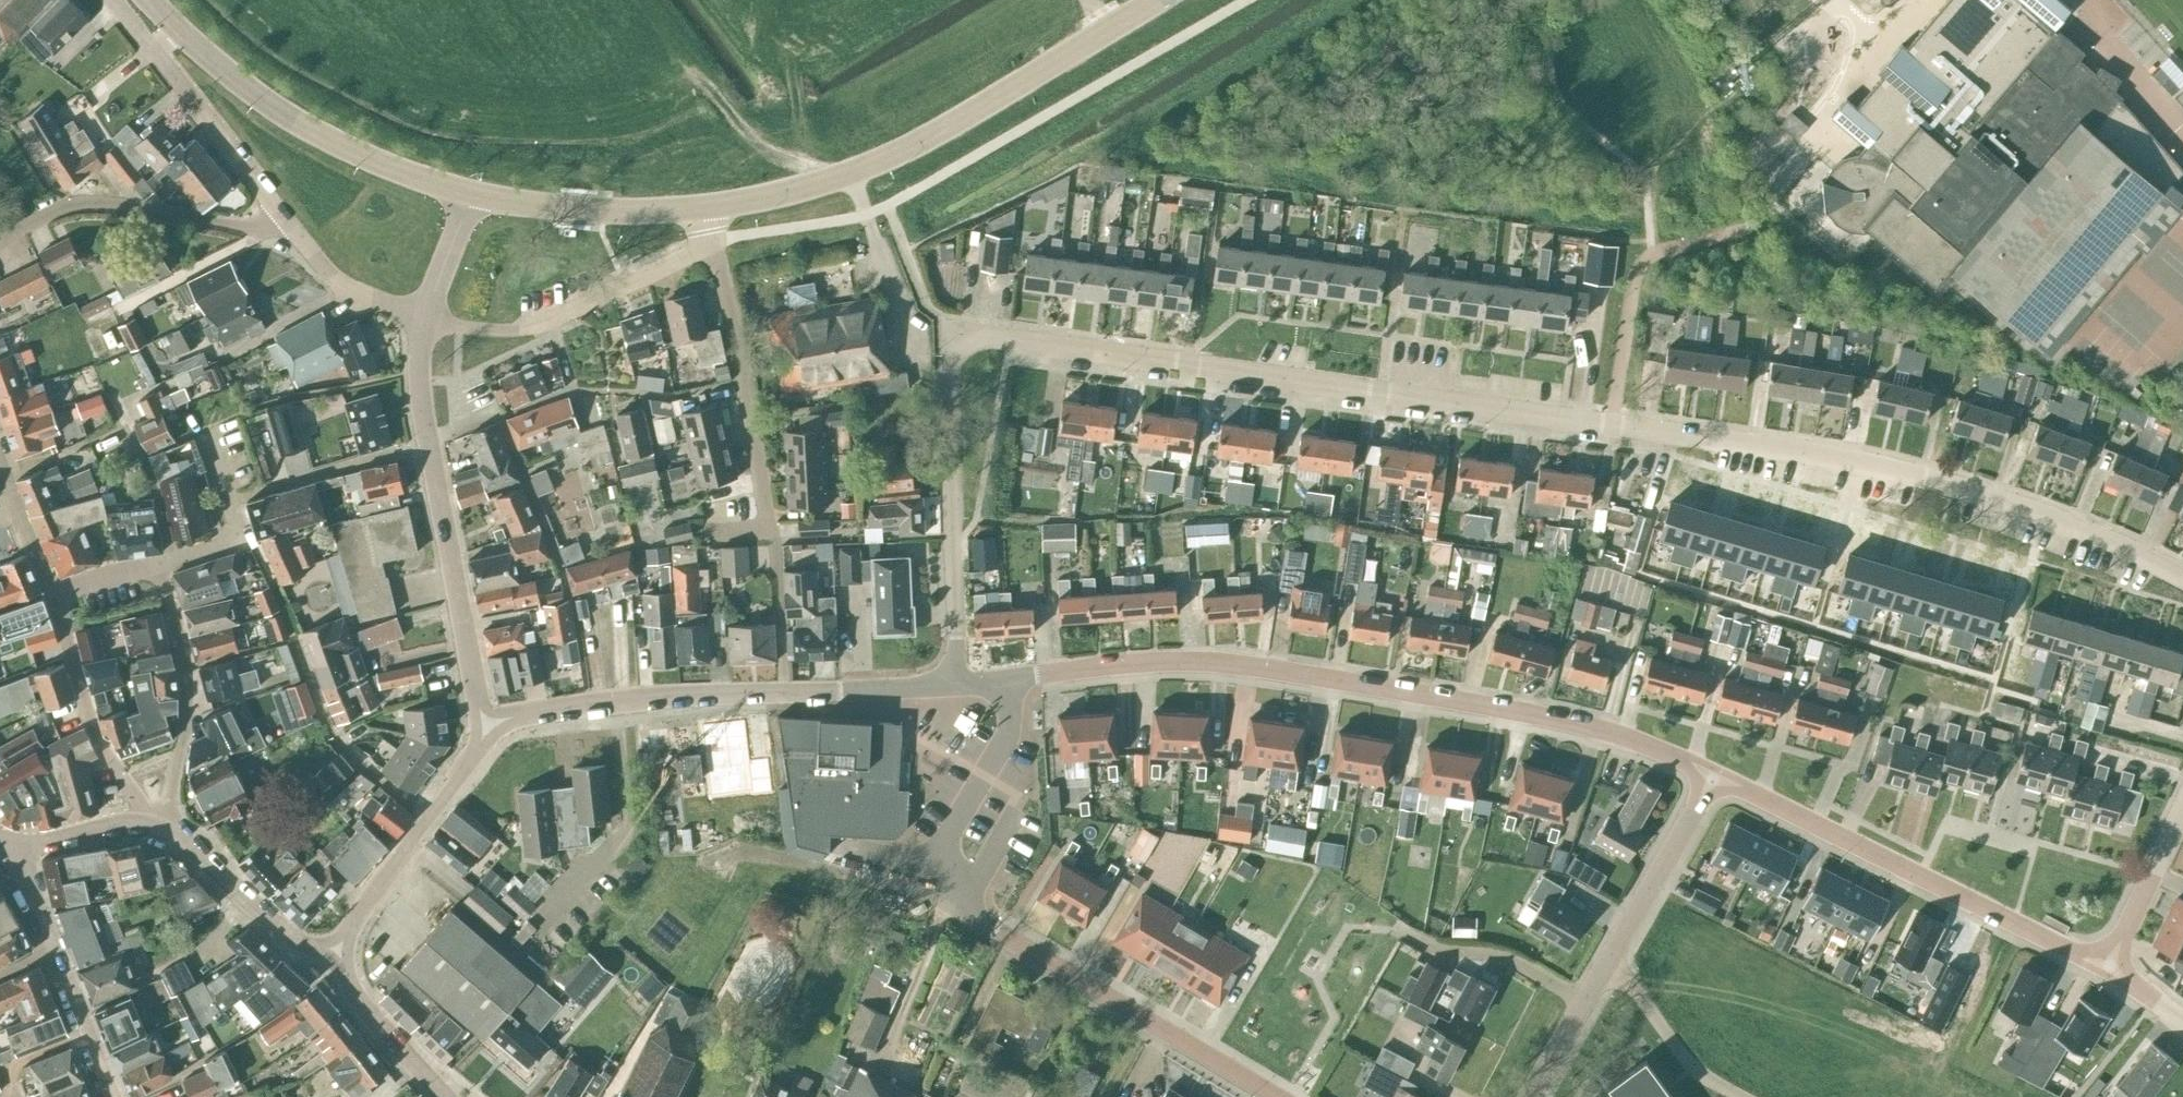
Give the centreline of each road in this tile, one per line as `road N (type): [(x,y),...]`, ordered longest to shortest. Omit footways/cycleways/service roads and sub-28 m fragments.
road 1 (residential): [(955,683),(951,333),(1850,460),(2049,516),(2182,581)]
road 2 (residential): [(1714,777),(1619,736),(1513,708),(1223,661),(1002,678)]
road 3 (residential): [(1278,1096),(979,921),(934,862),(1006,738),(1002,678)]
road 4 (primary): [(704,206),(784,192),(879,161),(1160,0)]
road 5 (track): [(1612,426),(1645,205),(1549,86),(1548,32),(1590,0)]
road 6 (residential): [(783,691),(773,531),(711,241)]
road 7 (residential): [(2106,964),(1714,777)]
road 8 (tertiary): [(483,722),(424,445),(418,368),(424,317)]
road 9 (residential): [(236,535),(256,546),(340,744),(428,817)]
road 10 (primary): [(470,193),(334,142),(247,89),(178,30)]
road 11 (residential): [(424,317),(503,329),(546,322),(711,241)]
road 12 (residential): [(783,691),(594,702),(483,722)]
road 13 (residential): [(0,239),(82,202),(234,227),(282,217)]
road 14 (residential): [(165,831),(187,706),(159,563)]
road 15 (tertiary): [(112,1096),(10,857)]
road 16 (residential): [(145,826),(132,789),(99,743),(54,591)]
road 17 (primary): [(704,206),(582,209),(470,193)]
road 18 (tertiary): [(165,831),(290,939),(341,954)]
road 19 (residential): [(282,217),(152,52)]
road 20 (residential): [(1585,1000),(1497,953),(1431,944),(1396,927)]
road 21 (residential): [(1613,954),(1714,777)]
road 22 (residential): [(1742,1096),(1695,1073),(1613,954)]
road 23 (residential): [(424,317),(345,290),(282,217)]
road 24 (tertiary): [(444,1096),(373,1025),(352,994),(341,954)]
road 25 (residential): [(2106,964),(2182,803)]
road 26 (residential): [(2182,132),(2067,0)]
road 27 (residential): [(955,683),(783,691)]
road 28 (tertiary): [(341,954),(354,916),(428,817)]
road 29 (tertiary): [(10,857),(65,836),(145,826)]
road 30 (residential): [(54,591),(0,464)]
road 31 (tertiary): [(424,317),(470,193)]

